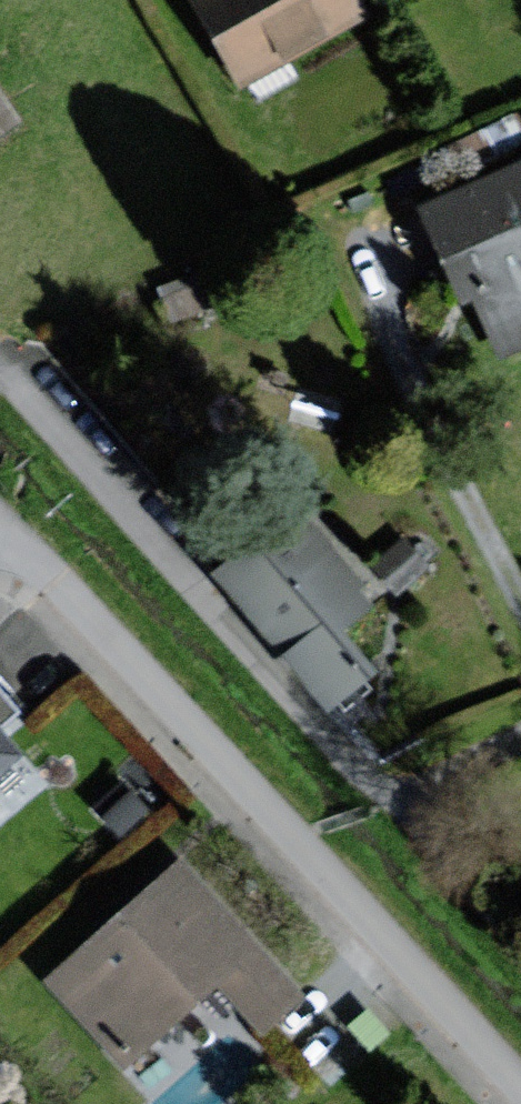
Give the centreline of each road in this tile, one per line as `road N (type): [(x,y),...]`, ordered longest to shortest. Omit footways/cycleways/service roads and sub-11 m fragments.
road 1 (residential): [(0,527),(520,1090)]

